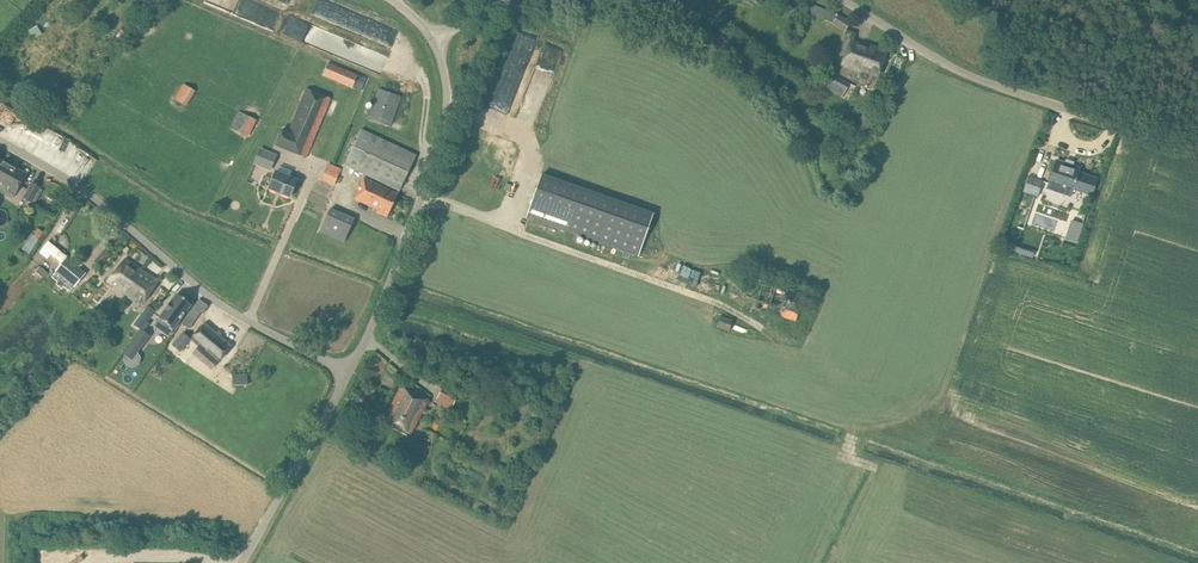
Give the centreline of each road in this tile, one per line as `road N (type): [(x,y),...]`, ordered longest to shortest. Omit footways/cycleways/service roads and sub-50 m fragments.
road 1 (unclassified): [(347,372),(210,299),(90,197),(0,145)]
road 2 (residential): [(1197,146),(961,68),(846,0)]
road 3 (tertiary): [(347,372),(365,346),(448,112),(447,75),(433,39)]
road 4 (tertiary): [(244,562),(347,372)]

